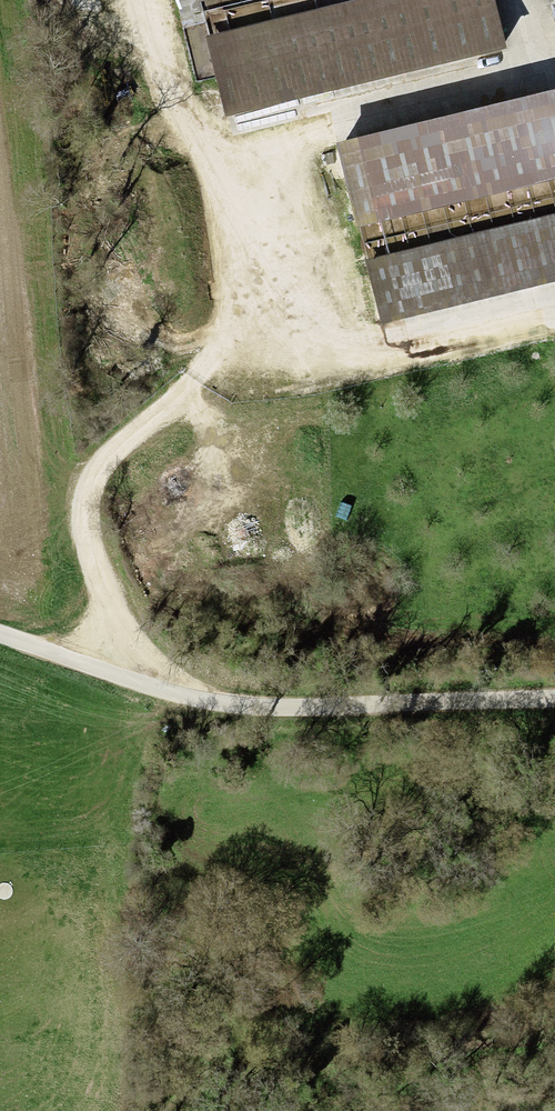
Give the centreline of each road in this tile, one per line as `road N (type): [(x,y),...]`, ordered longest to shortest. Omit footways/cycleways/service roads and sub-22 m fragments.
road 1 (track): [(123,680),(86,527),(85,499),(98,471),(241,367),(554,296)]
road 2 (unclassified): [(554,698),(403,706),(186,701),(0,634)]
road 3 (track): [(114,1110),(123,868),(150,692)]
road 4 (track): [(241,367),(206,156),(142,0)]

